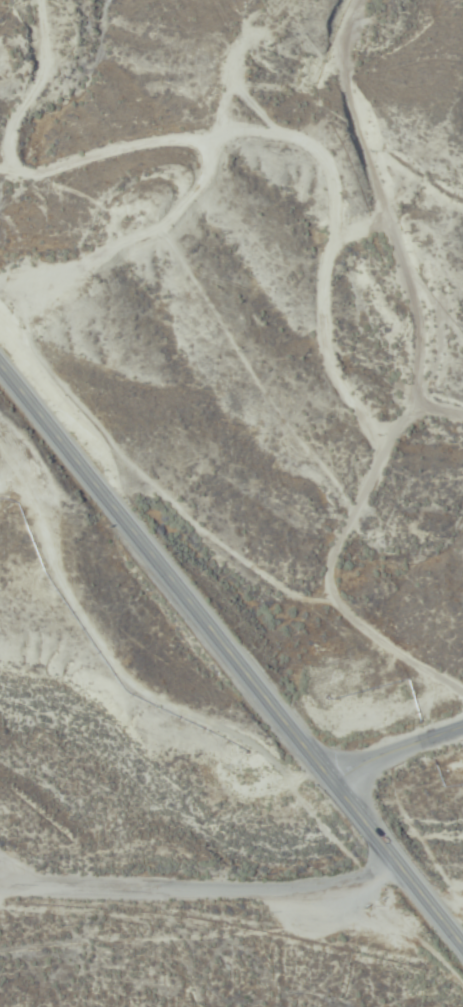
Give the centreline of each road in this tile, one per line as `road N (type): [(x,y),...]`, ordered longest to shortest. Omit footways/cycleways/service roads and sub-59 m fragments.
road 1 (primary): [(462,940),(0,359)]
road 2 (residential): [(462,415),(426,395),(429,361),(415,276),(351,72),(351,35),(366,0)]
road 3 (residential): [(421,887),(0,886)]
road 4 (tertiary): [(462,727),(330,774)]

